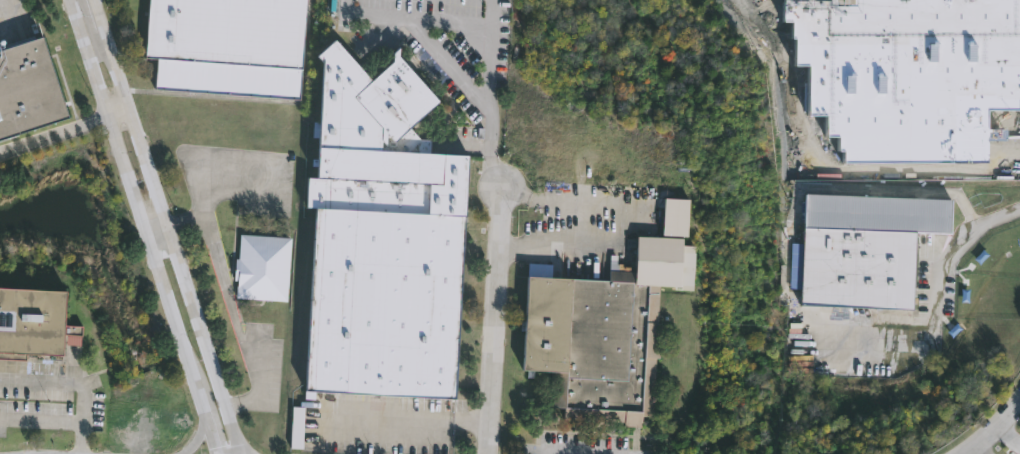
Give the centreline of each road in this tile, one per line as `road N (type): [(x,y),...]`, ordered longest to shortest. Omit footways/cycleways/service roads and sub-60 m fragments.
road 1 (tertiary): [(238,453),(93,0)]
road 2 (tertiary): [(71,0),(208,424)]
road 3 (residential): [(515,197),(500,243),(492,453)]

